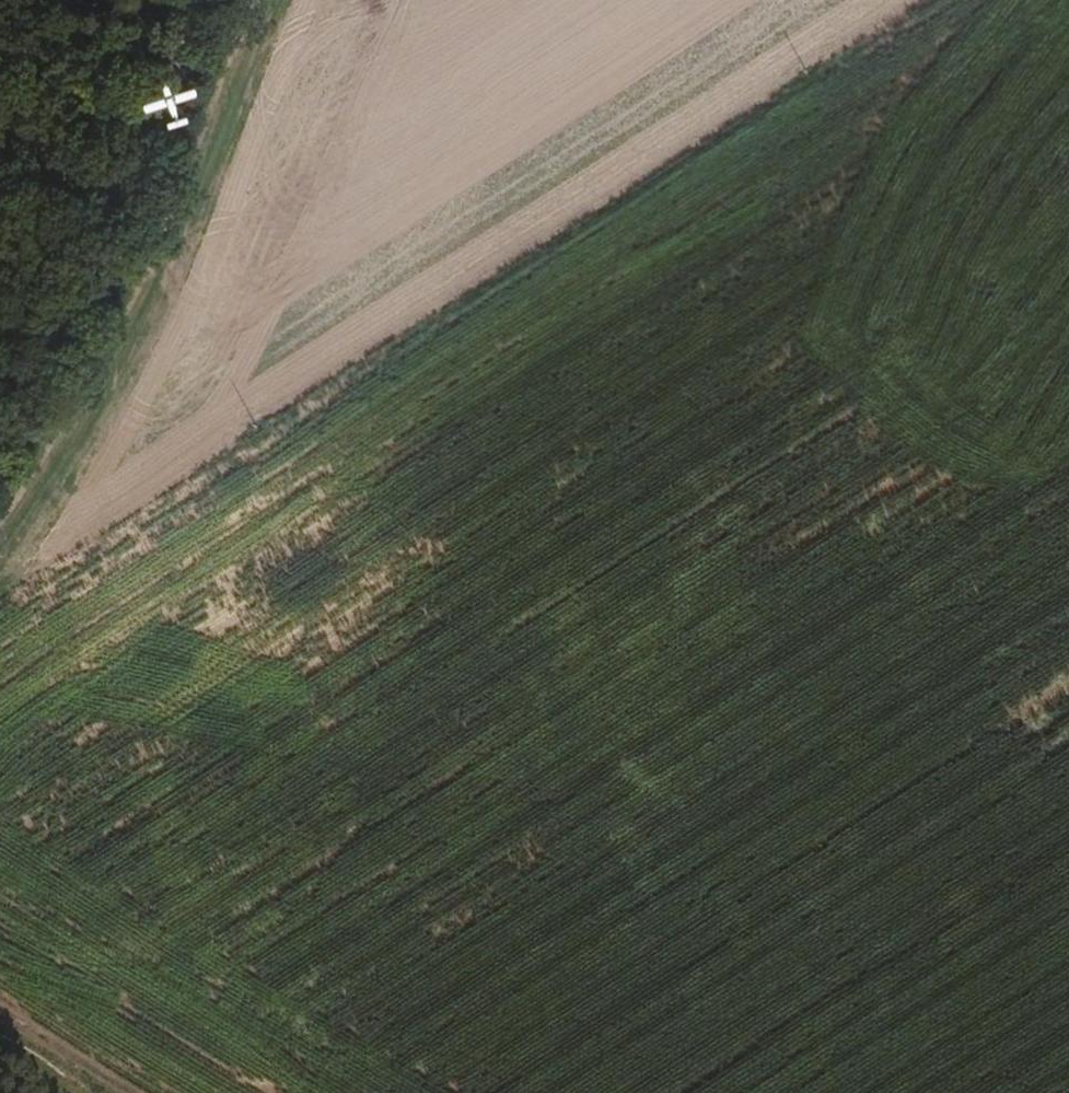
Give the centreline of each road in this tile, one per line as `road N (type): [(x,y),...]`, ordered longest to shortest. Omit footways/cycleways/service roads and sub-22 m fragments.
road 1 (unclassified): [(0,452),(129,250),(229,0)]
road 2 (track): [(0,1003),(139,1092)]

